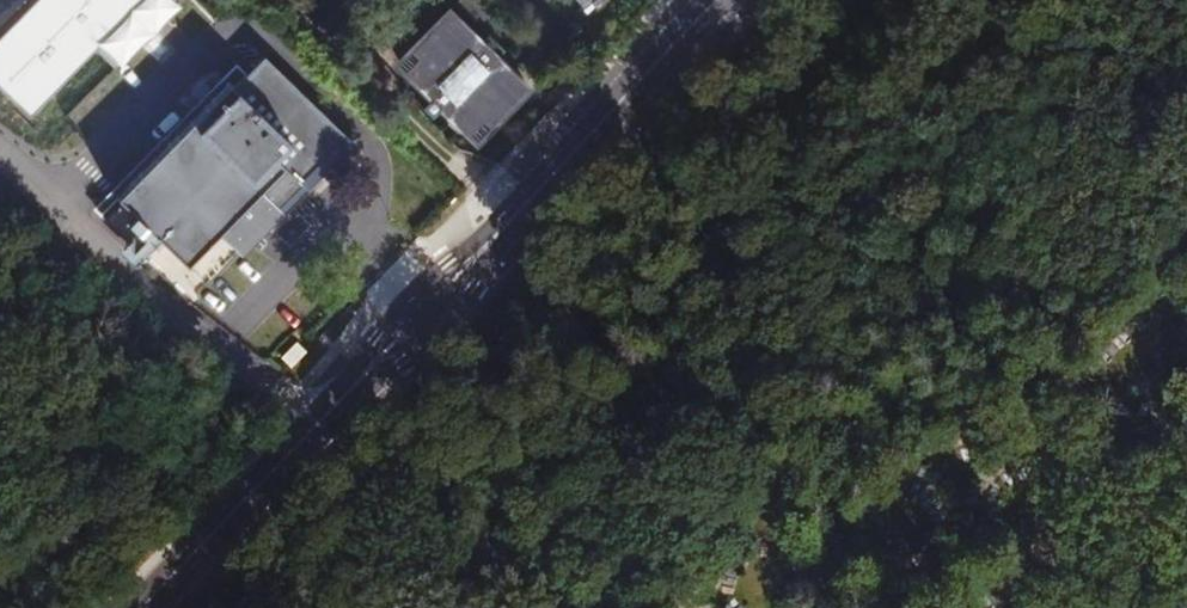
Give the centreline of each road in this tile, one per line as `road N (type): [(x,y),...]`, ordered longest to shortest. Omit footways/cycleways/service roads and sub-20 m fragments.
road 1 (track): [(1033,0),(953,167),(858,300),(478,607)]
road 2 (secondary): [(717,0),(144,607)]
road 3 (track): [(374,403),(416,436),(472,519),(487,563),(476,607)]

